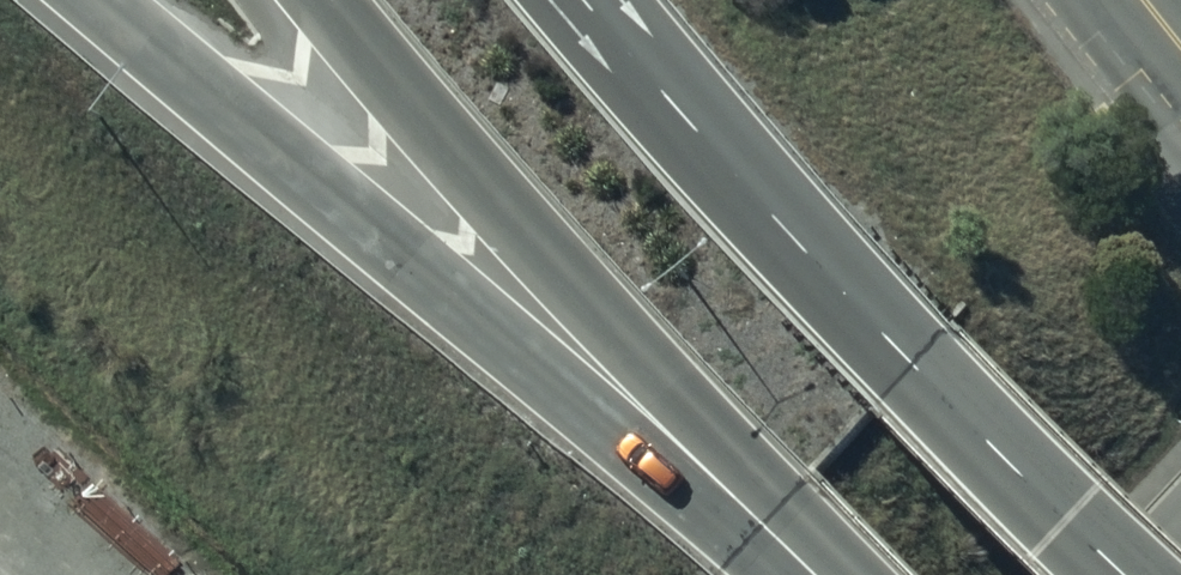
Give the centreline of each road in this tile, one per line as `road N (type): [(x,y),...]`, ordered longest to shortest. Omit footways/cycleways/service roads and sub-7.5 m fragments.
road 1 (trunk): [(745,509),(487,341),(84,0)]
road 2 (trunk): [(581,0),(906,359),(1128,574)]
road 3 (trunk): [(745,509),(334,0)]

